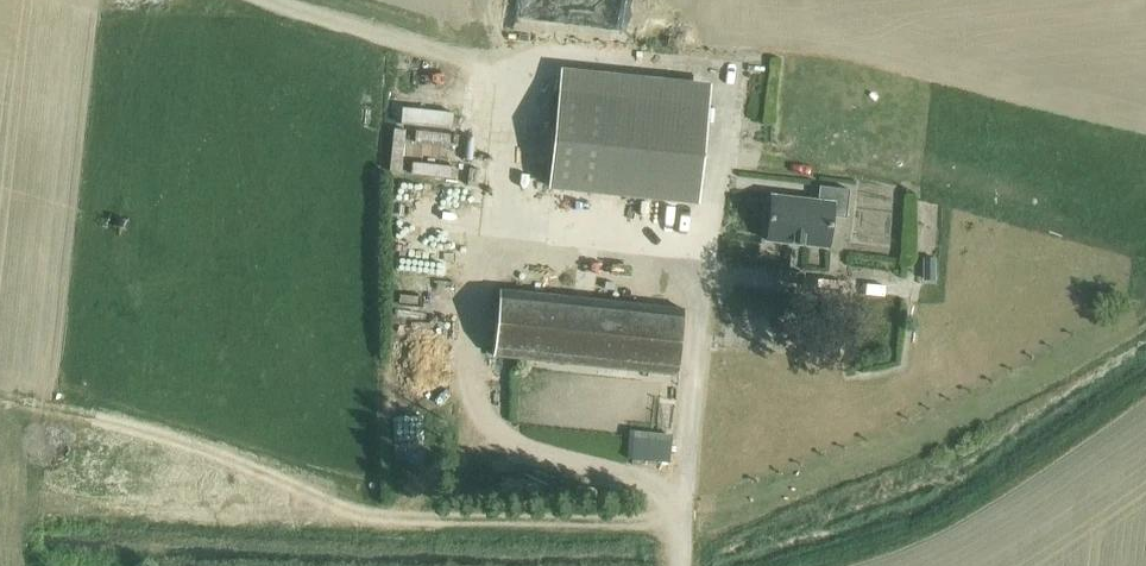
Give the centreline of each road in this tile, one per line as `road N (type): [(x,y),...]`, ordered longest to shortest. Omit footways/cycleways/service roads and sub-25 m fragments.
road 1 (track): [(283,0),(500,75),(516,100),(511,165),(534,210),(558,225),(688,256),(701,284)]

